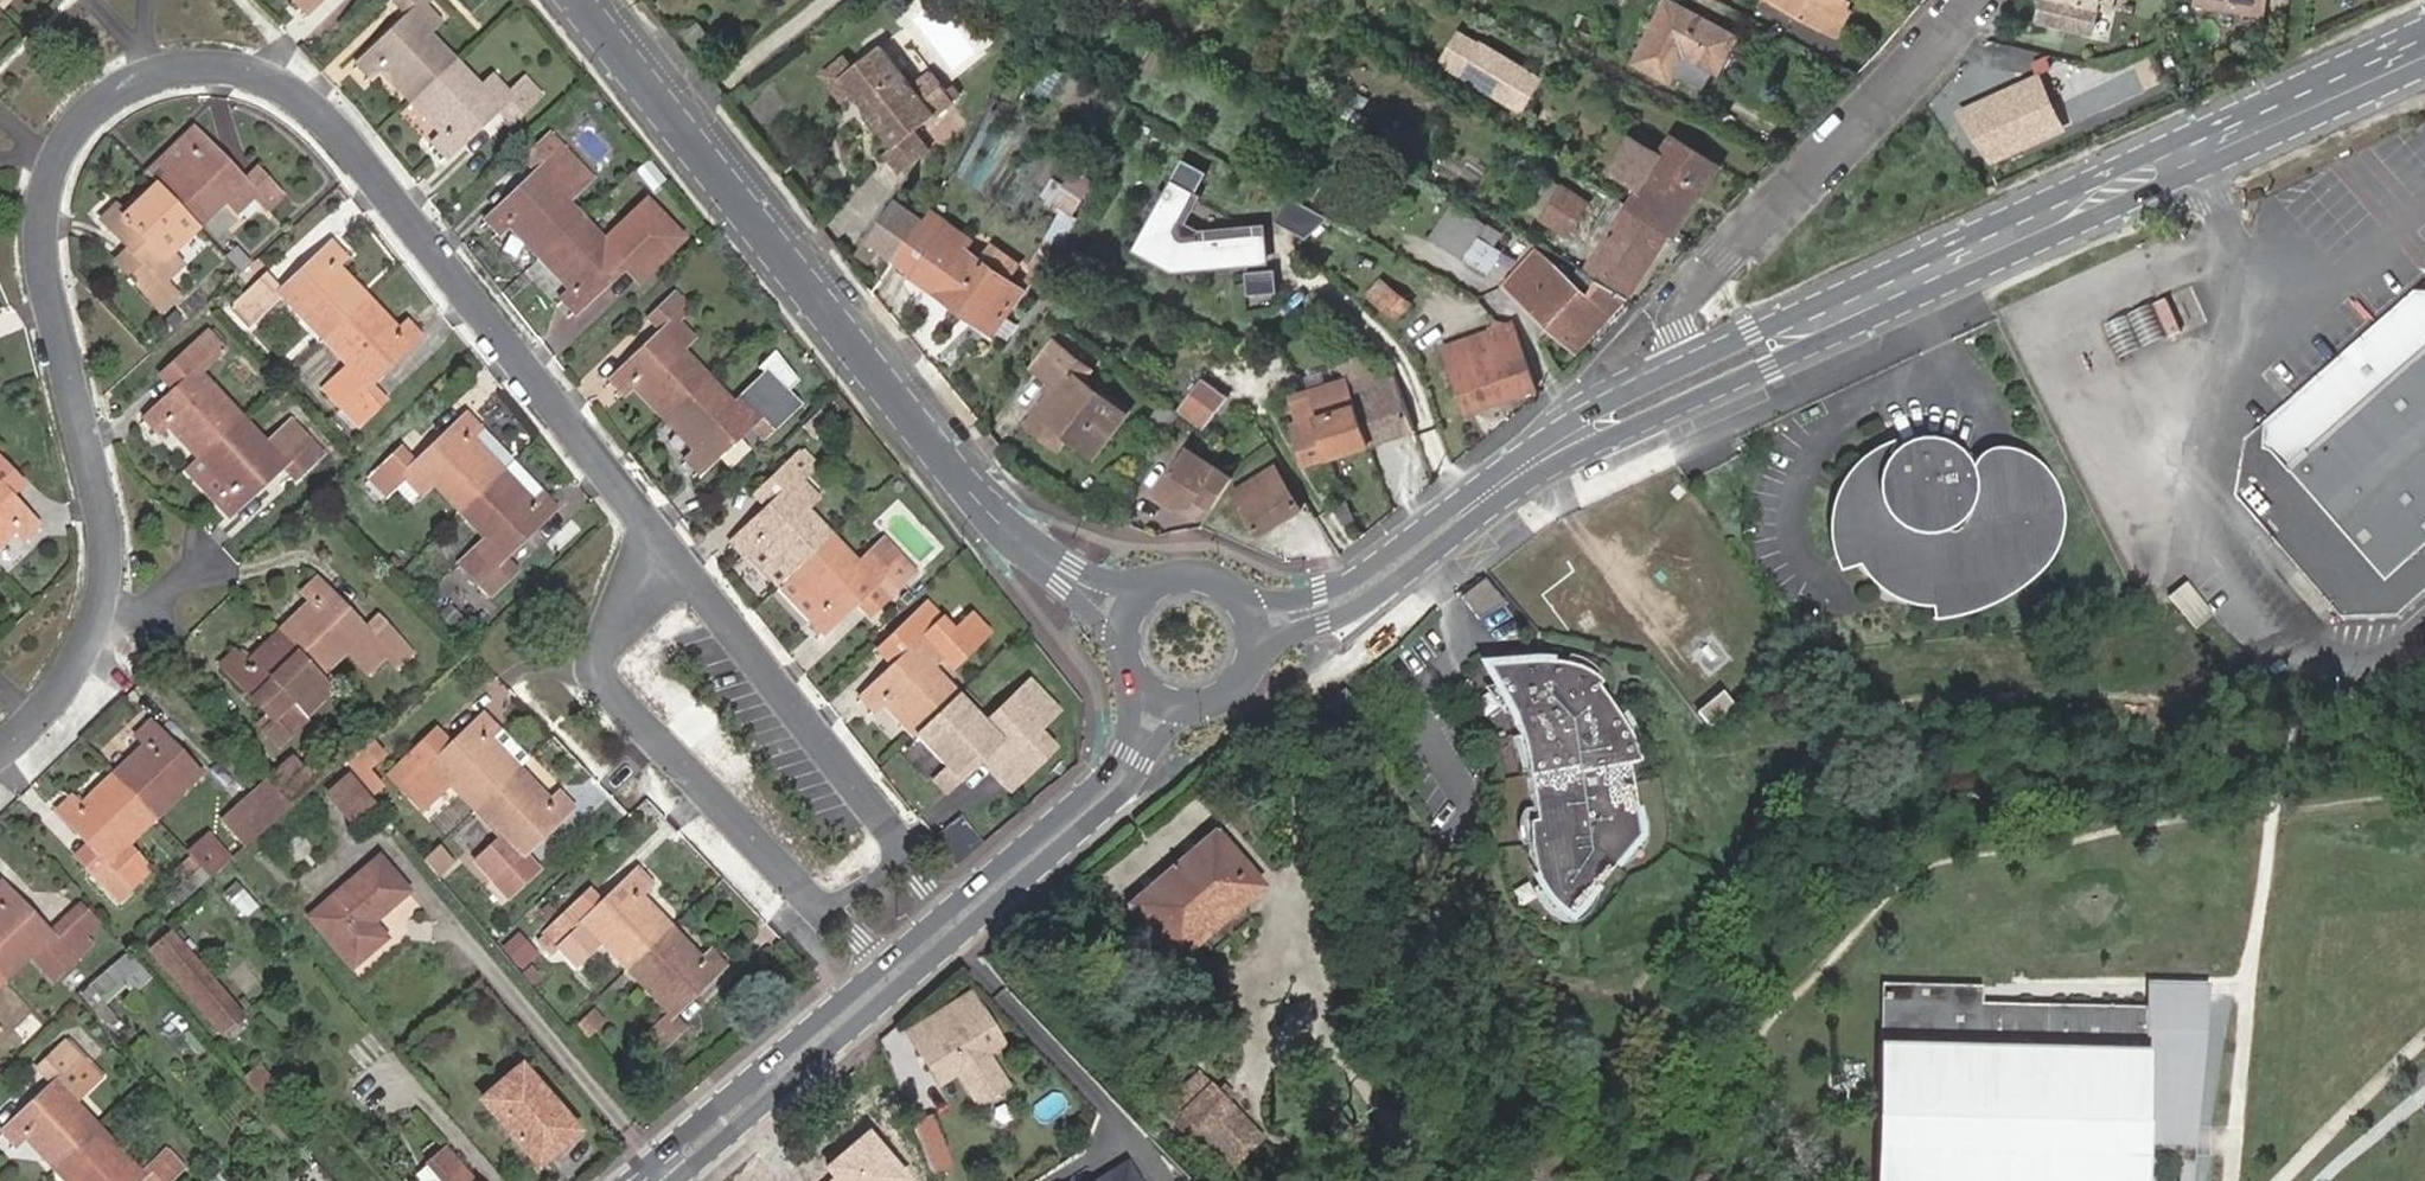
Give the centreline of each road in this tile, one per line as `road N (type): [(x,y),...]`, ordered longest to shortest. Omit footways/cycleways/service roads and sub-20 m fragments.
road 1 (residential): [(0,752),(72,668),(102,584),(94,481),(50,300),(45,201),(86,117),(113,93),(152,76),(206,66),(244,71),(316,112),(671,558)]
road 2 (tertiary): [(577,0),(981,506),(1066,578),(1130,614)]
road 3 (secondary): [(2424,47),(1822,323)]
road 4 (residential): [(1972,0),(1688,302),(1673,372)]
road 5 (residential): [(671,558),(609,644),(603,676),(827,907)]
road 6 (secondary): [(1590,431),(1507,480),(1390,571),(1321,609),(1250,622)]
road 7 (residential): [(671,558),(901,851)]
road 8 (tertiary): [(893,975),(654,1180)]
road 9 (tertiary): [(1163,695),(1132,757),(1080,815),(956,921)]
road 10 (secondary): [(1590,431),(1688,406),(1770,368),(1822,323)]
road 11 (secondary): [(1822,323),(1752,334),(1673,372)]
road 12 (secondary): [(1250,622),(1229,589),(1193,575),(1155,584),(1130,614)]
road 13 (secondary): [(1163,695),(1202,699),(1237,679),(1252,642),(1250,622)]

